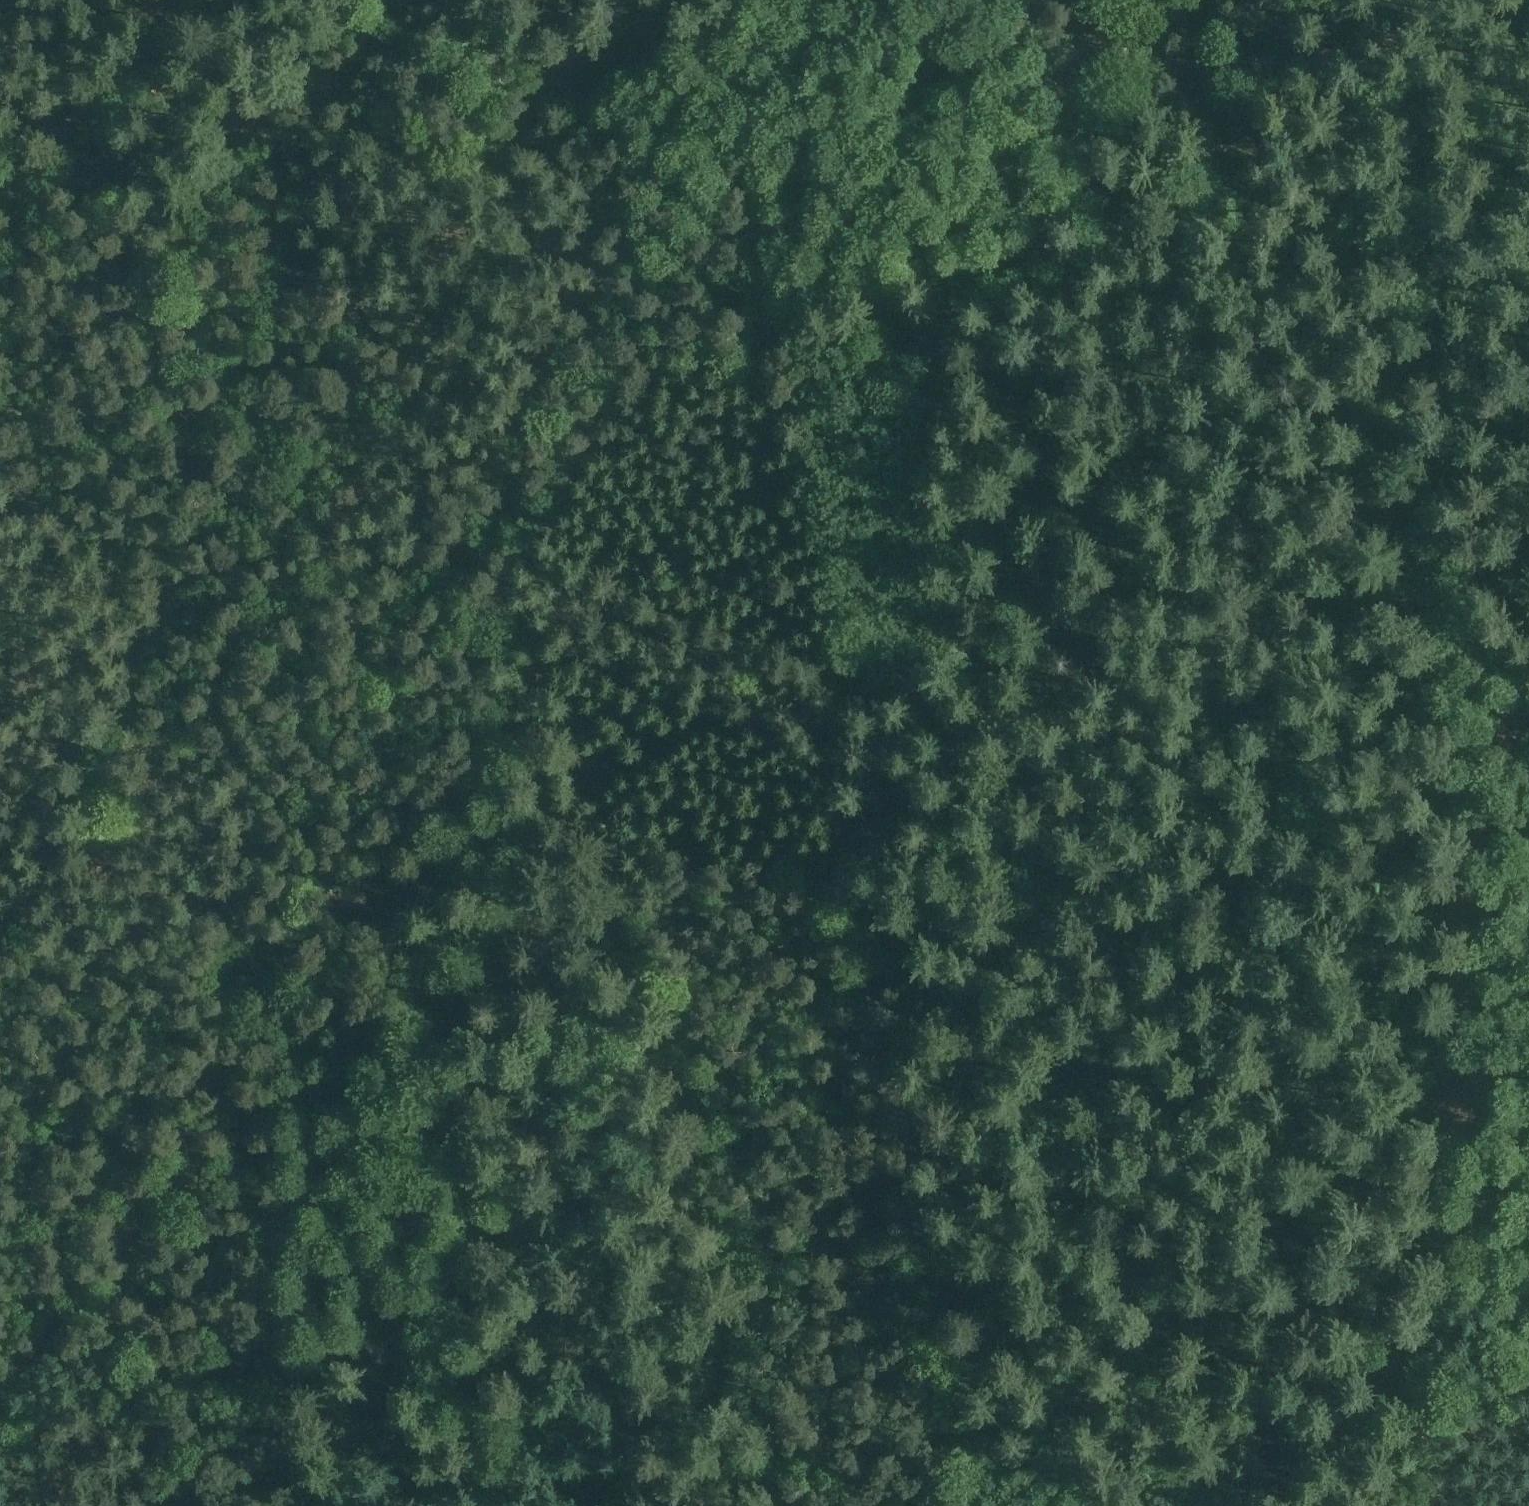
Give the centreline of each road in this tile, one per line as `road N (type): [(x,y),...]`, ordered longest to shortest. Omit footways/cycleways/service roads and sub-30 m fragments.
road 1 (track): [(964,0),(788,94),(732,151),(604,380),(476,644),(359,851)]
road 2 (track): [(1257,0),(1340,232),(1405,447),(1450,942)]
road 3 (track): [(1528,363),(1260,4)]
road 4 (track): [(292,964),(140,1210),(62,1310)]
road 5 (track): [(4,160),(120,0)]
road 6 (track): [(359,851),(292,964)]

